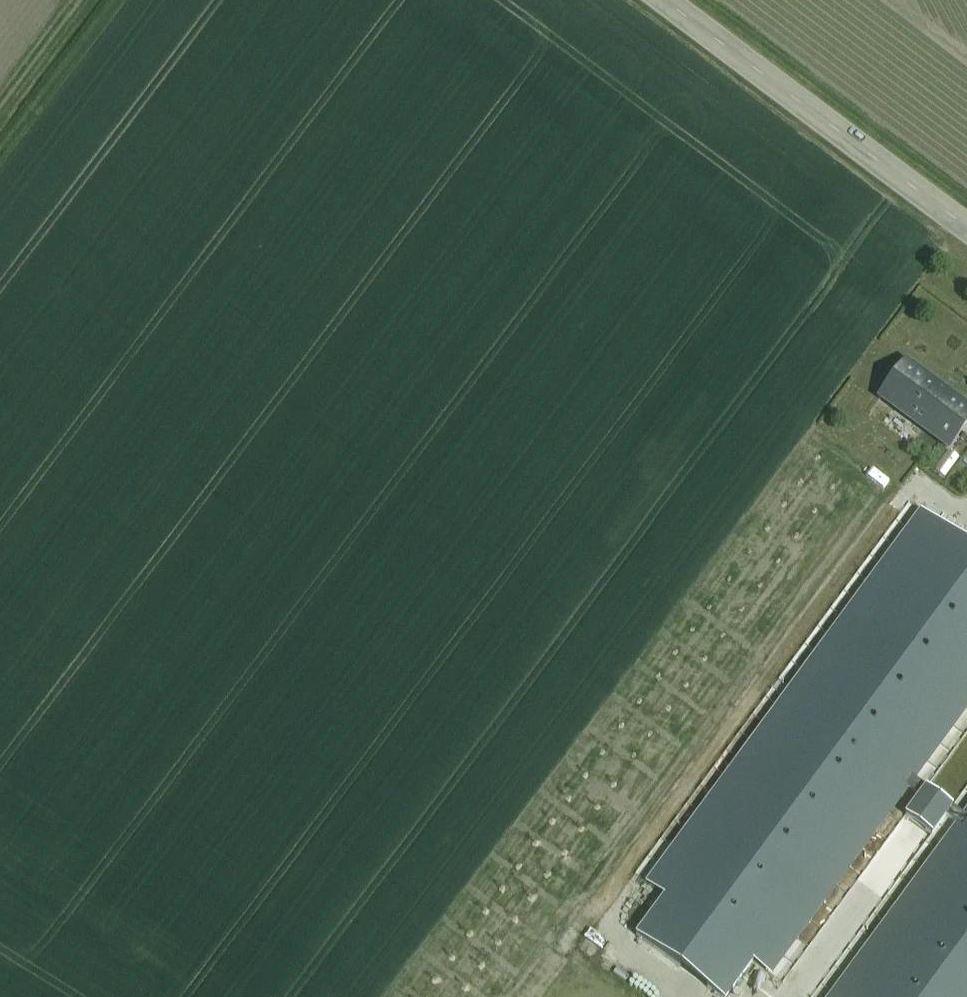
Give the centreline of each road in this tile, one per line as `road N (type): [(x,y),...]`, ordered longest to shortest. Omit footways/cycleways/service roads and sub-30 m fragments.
road 1 (tertiary): [(966,228),(664,0)]

